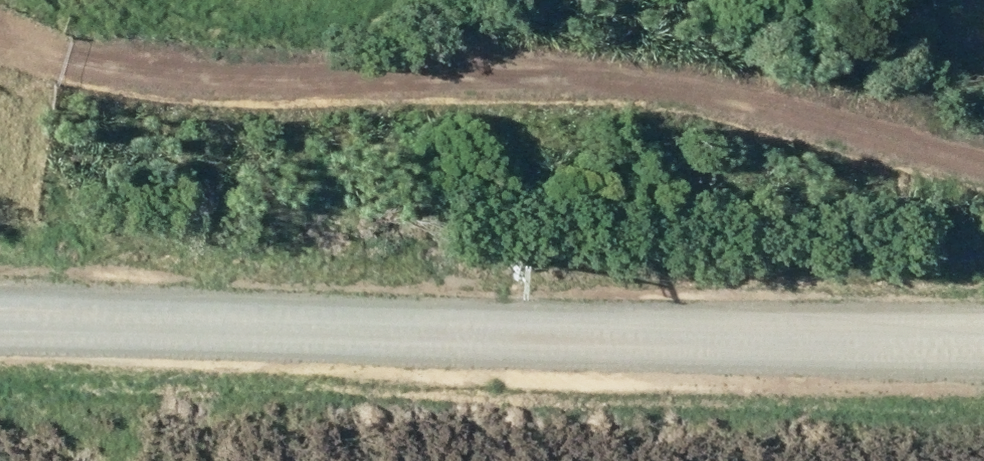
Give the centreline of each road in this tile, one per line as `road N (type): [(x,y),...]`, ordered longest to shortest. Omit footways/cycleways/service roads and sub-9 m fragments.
road 1 (unclassified): [(0,317),(983,346)]
road 2 (track): [(685,83),(104,75),(0,29)]

